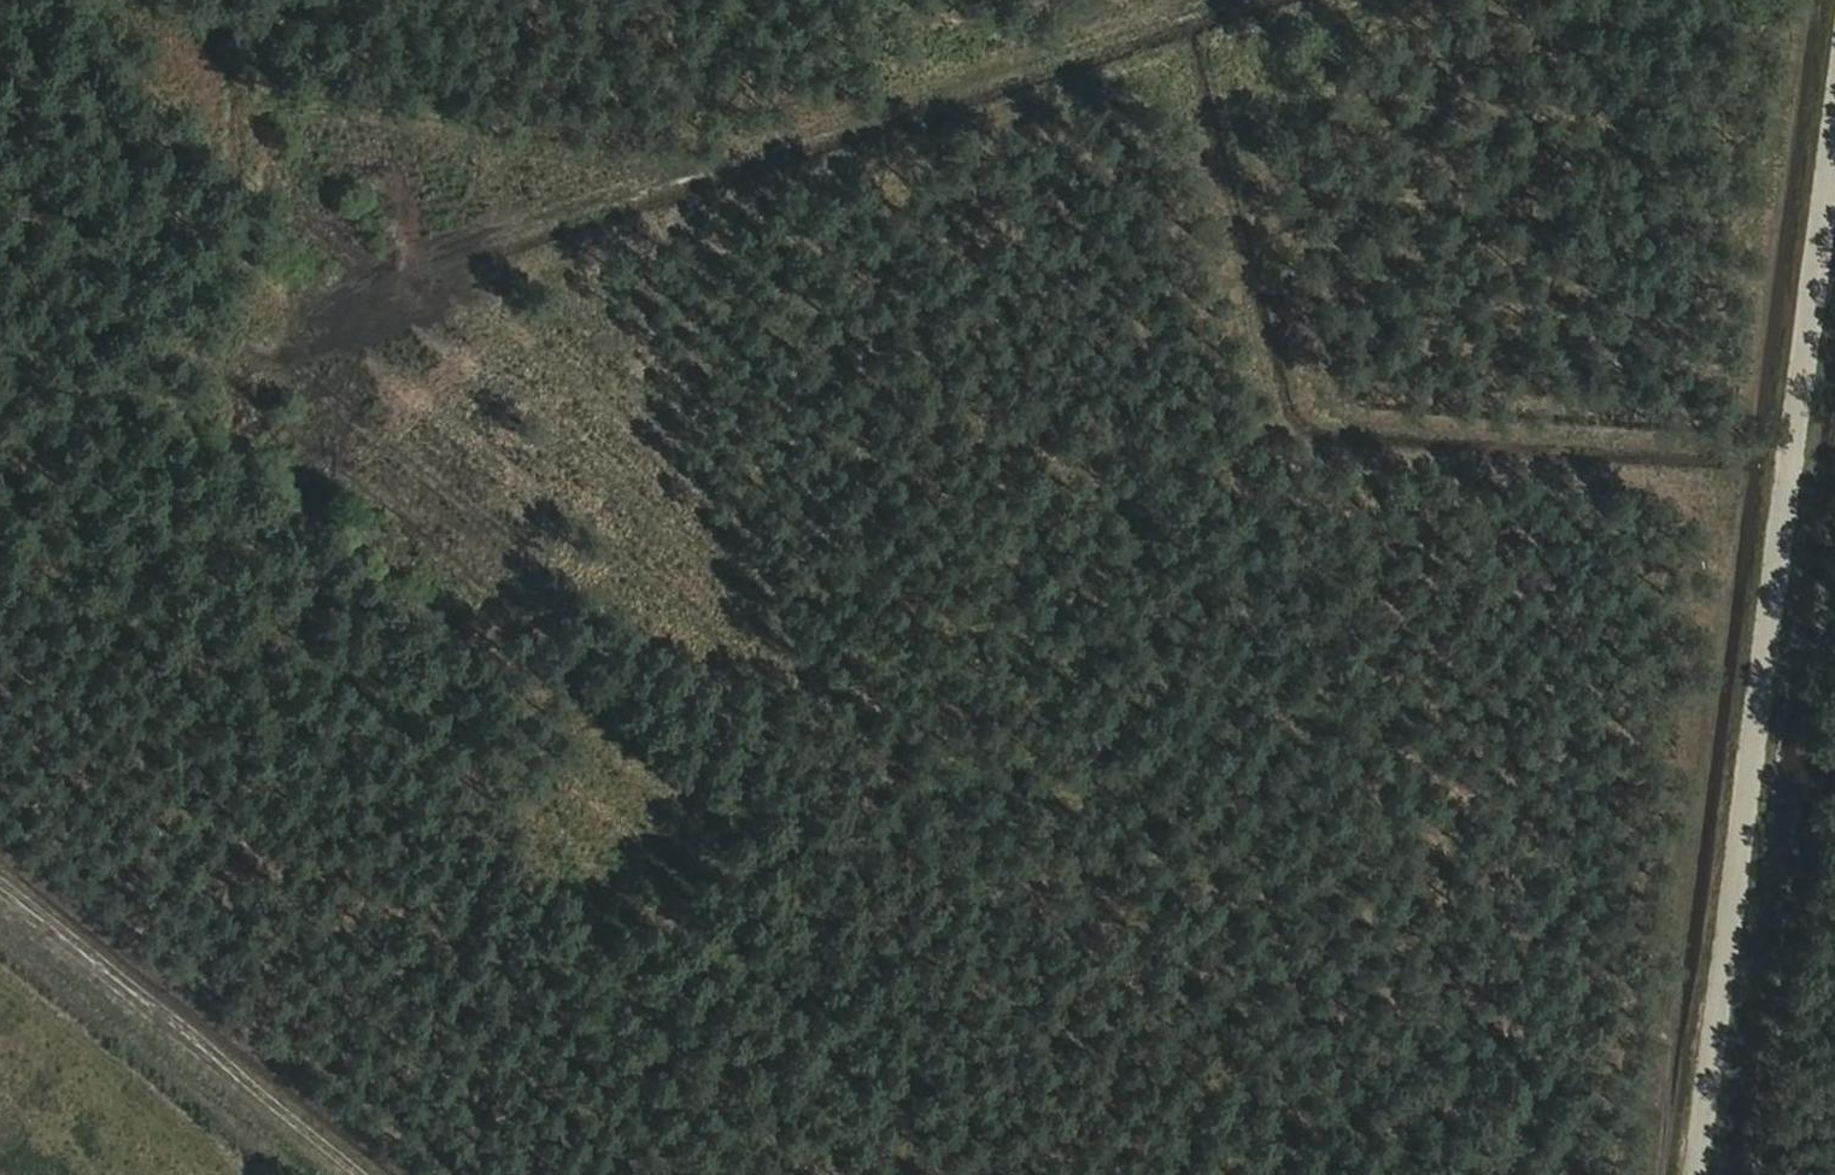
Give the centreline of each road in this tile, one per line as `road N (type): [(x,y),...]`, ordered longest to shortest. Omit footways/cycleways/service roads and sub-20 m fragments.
road 1 (track): [(1698,1174),(1834,191)]
road 2 (track): [(329,1174),(0,923)]

